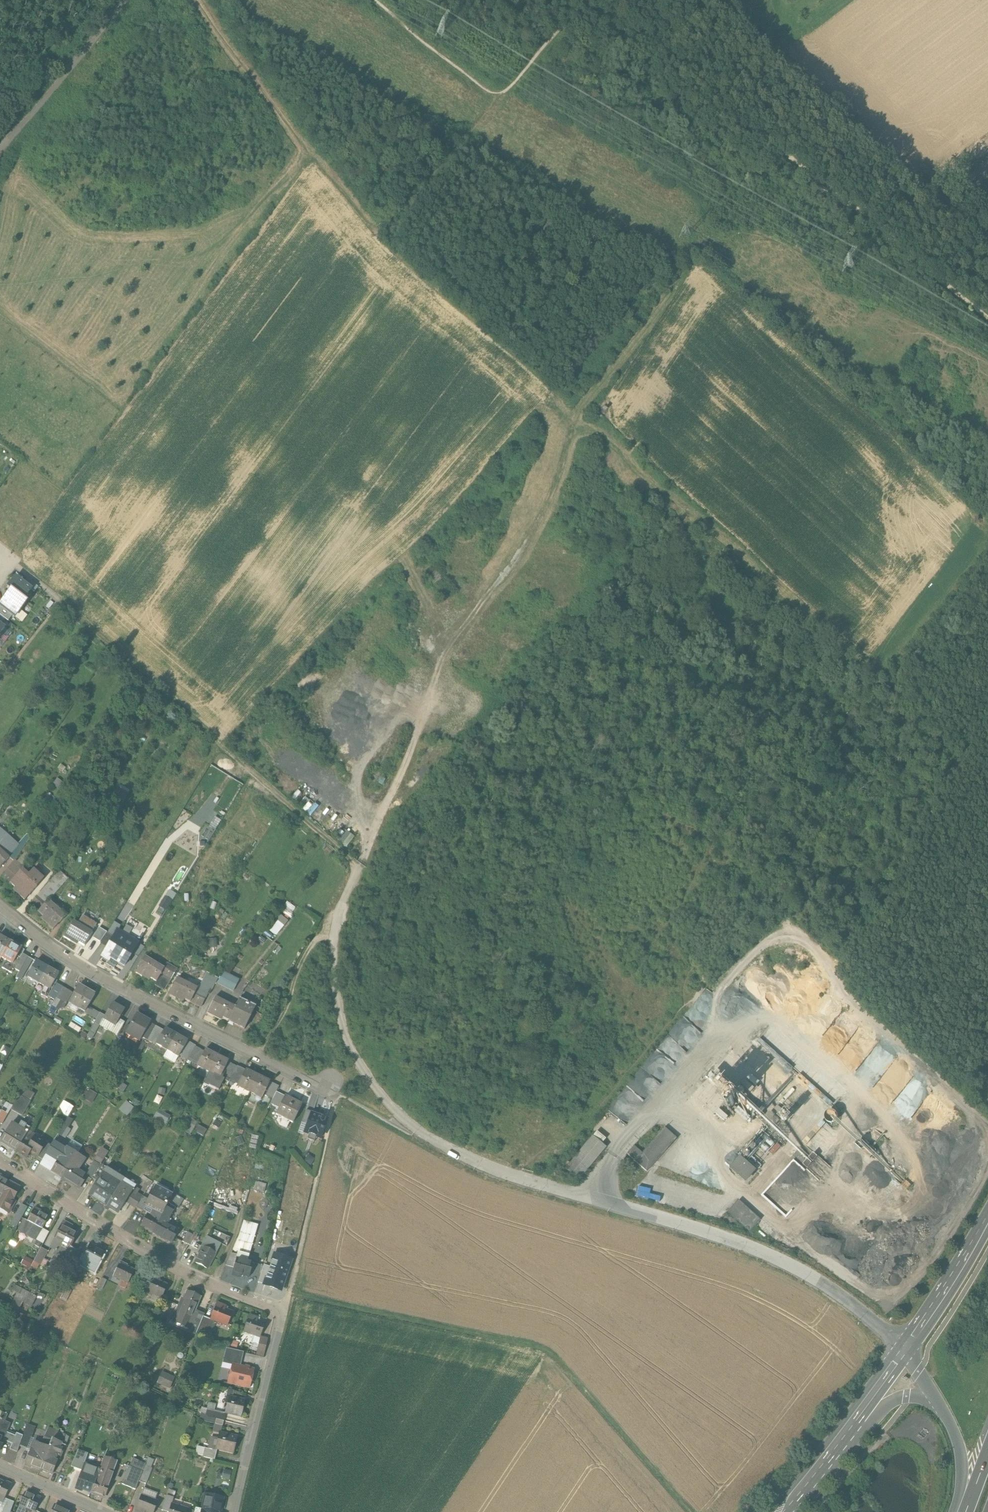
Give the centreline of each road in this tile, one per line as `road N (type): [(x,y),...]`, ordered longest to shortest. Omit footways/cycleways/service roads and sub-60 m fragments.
road 1 (residential): [(0,904),(96,975),(324,1089),(328,1081)]
road 2 (residential): [(284,1310),(122,1238),(0,1160)]
road 3 (track): [(378,227),(204,0)]
road 4 (track): [(689,1511),(550,1351)]
road 5 (residential): [(235,1511),(284,1310)]
road 6 (track): [(0,147),(127,0)]
road 7 (track): [(357,869),(221,746)]
road 8 (track): [(257,1057),(312,942),(337,926)]
road 9 (secondary): [(987,1219),(906,1350)]
road 10 (motorway): [(839,1446),(900,1397),(923,1397),(943,1411)]

